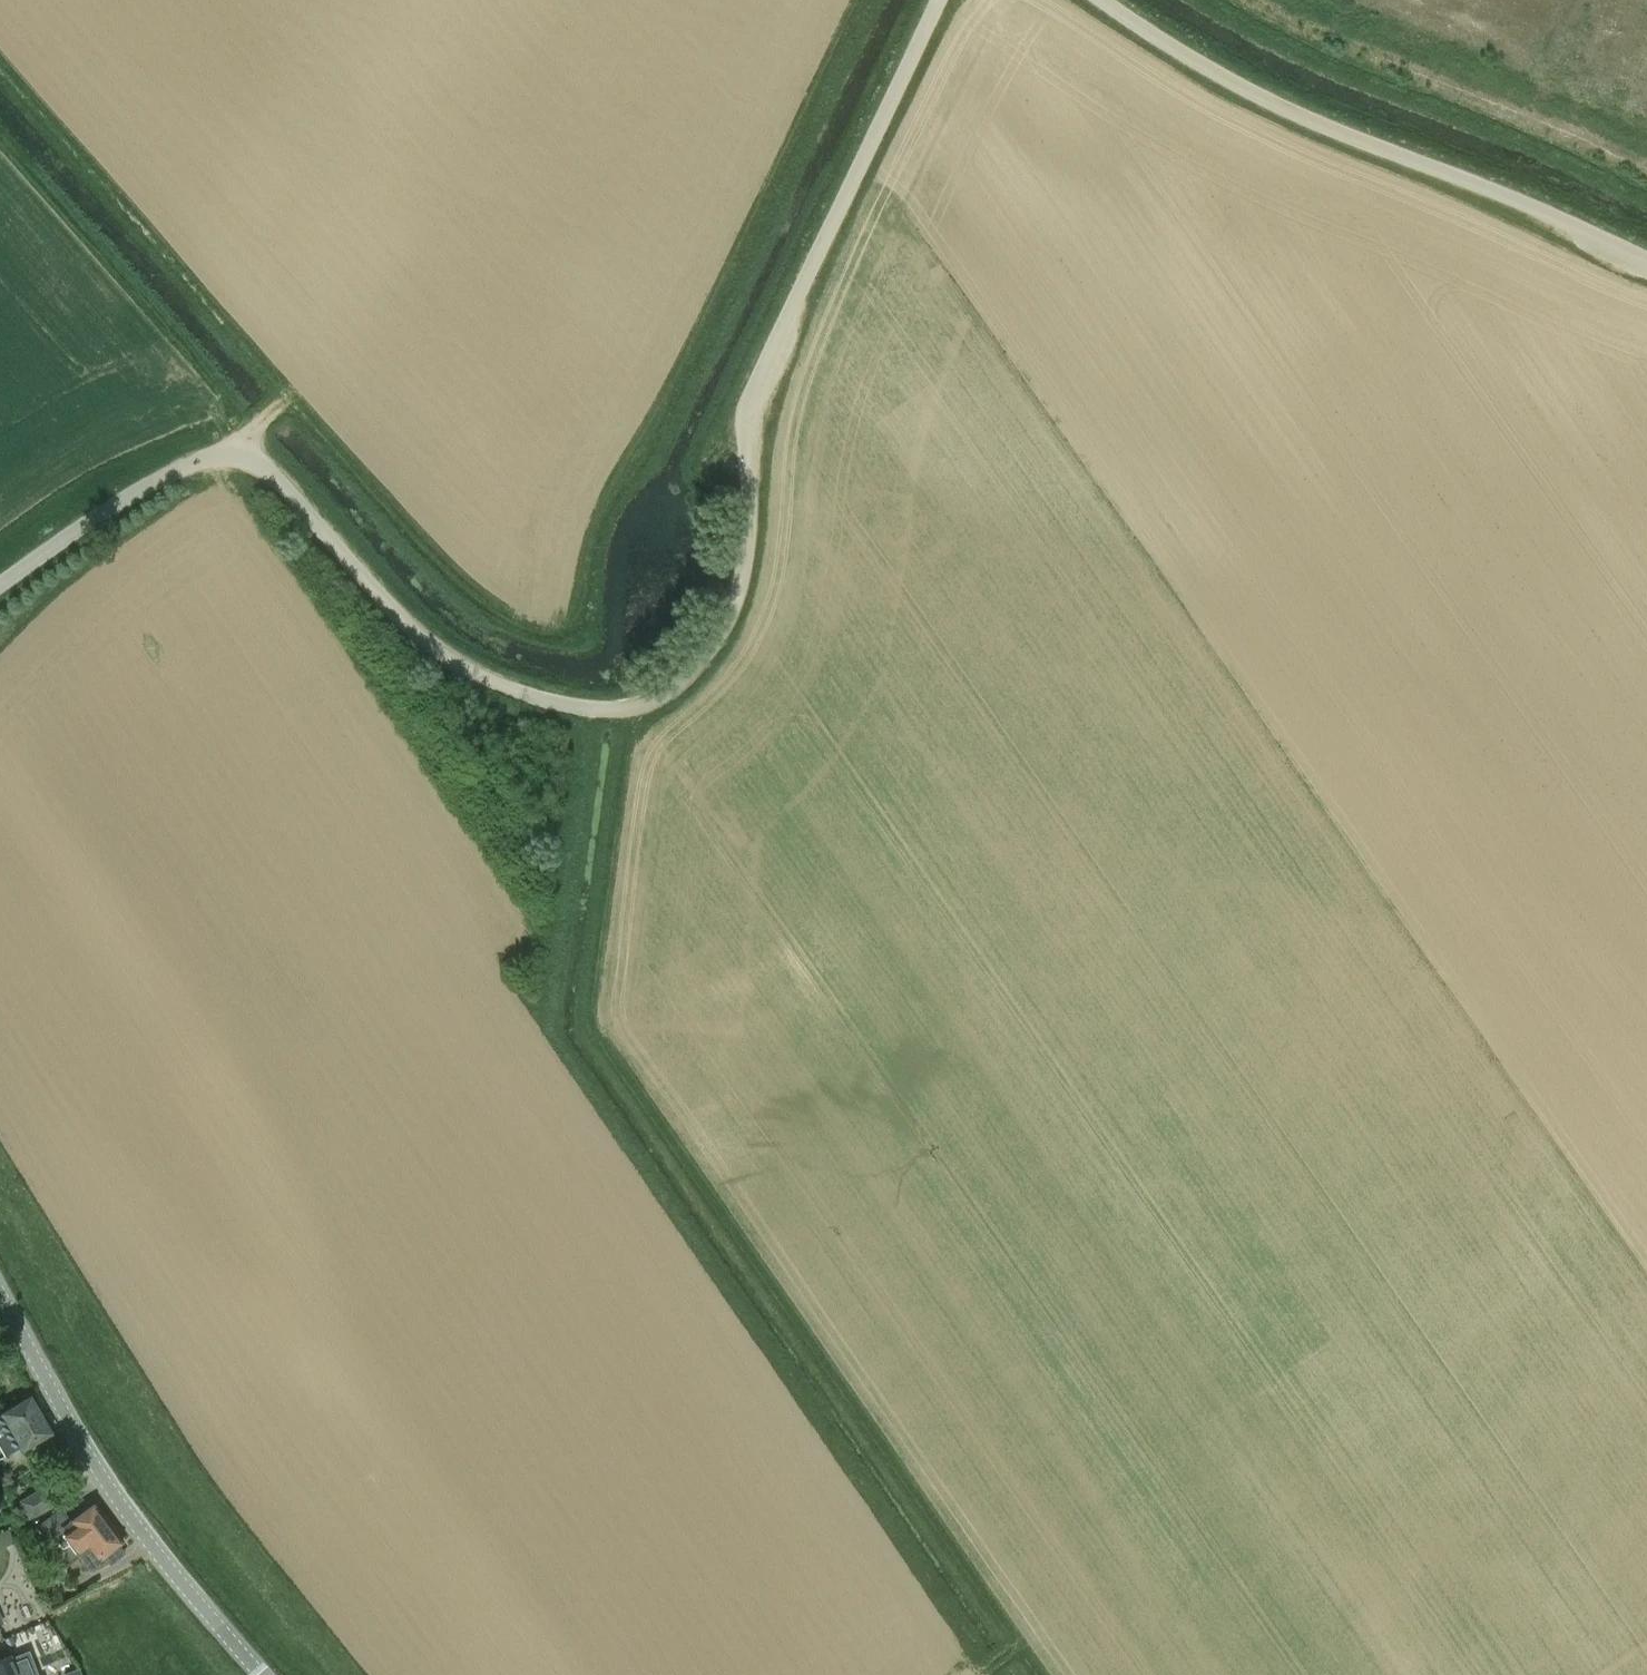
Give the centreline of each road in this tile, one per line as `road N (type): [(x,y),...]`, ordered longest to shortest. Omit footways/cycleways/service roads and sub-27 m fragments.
road 1 (unclassified): [(0,588),(175,470),(238,440),(445,653),(535,696),(609,708),(657,697),(708,655),(735,613),(749,551),(743,413),(934,0)]
road 2 (unclassified): [(1108,0),(1286,102),(1646,259)]
road 3 (residential): [(264,1674),(138,1526),(74,1431),(0,1292)]

